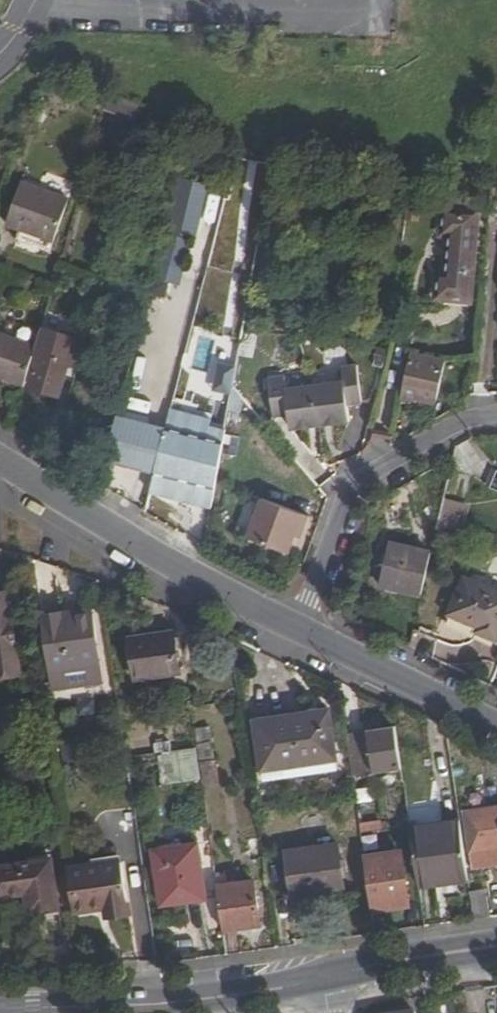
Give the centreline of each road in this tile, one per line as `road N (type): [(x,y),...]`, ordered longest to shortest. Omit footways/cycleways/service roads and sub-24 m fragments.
road 1 (residential): [(289,622),(117,531),(0,456)]
road 2 (secondary): [(318,976),(169,998),(0,1006)]
road 3 (residential): [(496,412),(444,427),(350,479),(333,503),(289,622)]
road 4 (residential): [(496,725),(289,622)]
road 5 (secondary): [(496,937),(395,952),(318,976)]
road 6 (secondary): [(318,976),(496,953)]

